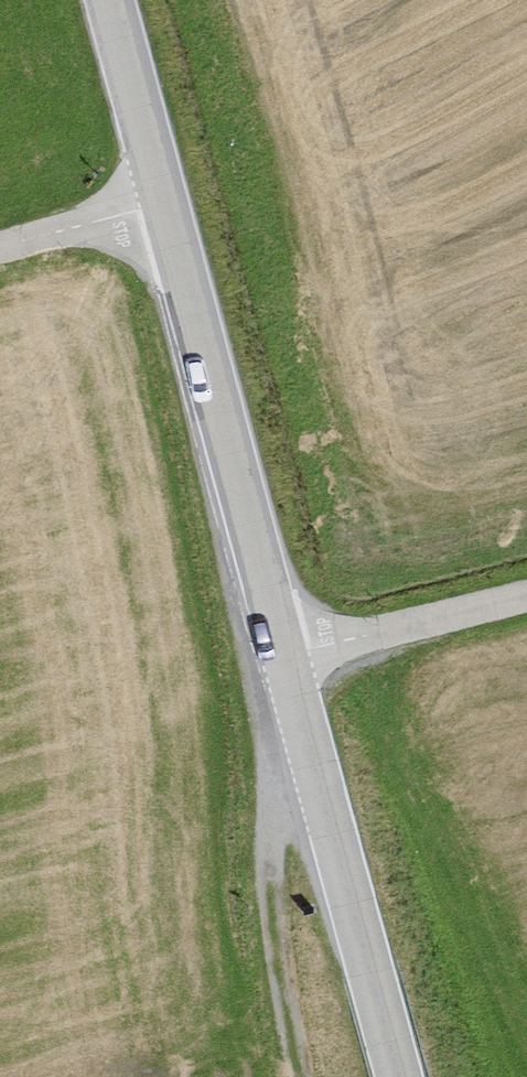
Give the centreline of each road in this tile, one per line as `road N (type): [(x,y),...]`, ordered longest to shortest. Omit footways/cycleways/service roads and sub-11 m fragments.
road 1 (unclassified): [(112,0),(287,657)]
road 2 (unclassified): [(287,657),(400,1076)]
road 3 (track): [(302,1076),(269,871),(274,840),(321,784)]
road 4 (unclassified): [(526,596),(287,657)]
road 5 (track): [(0,251),(164,205)]

